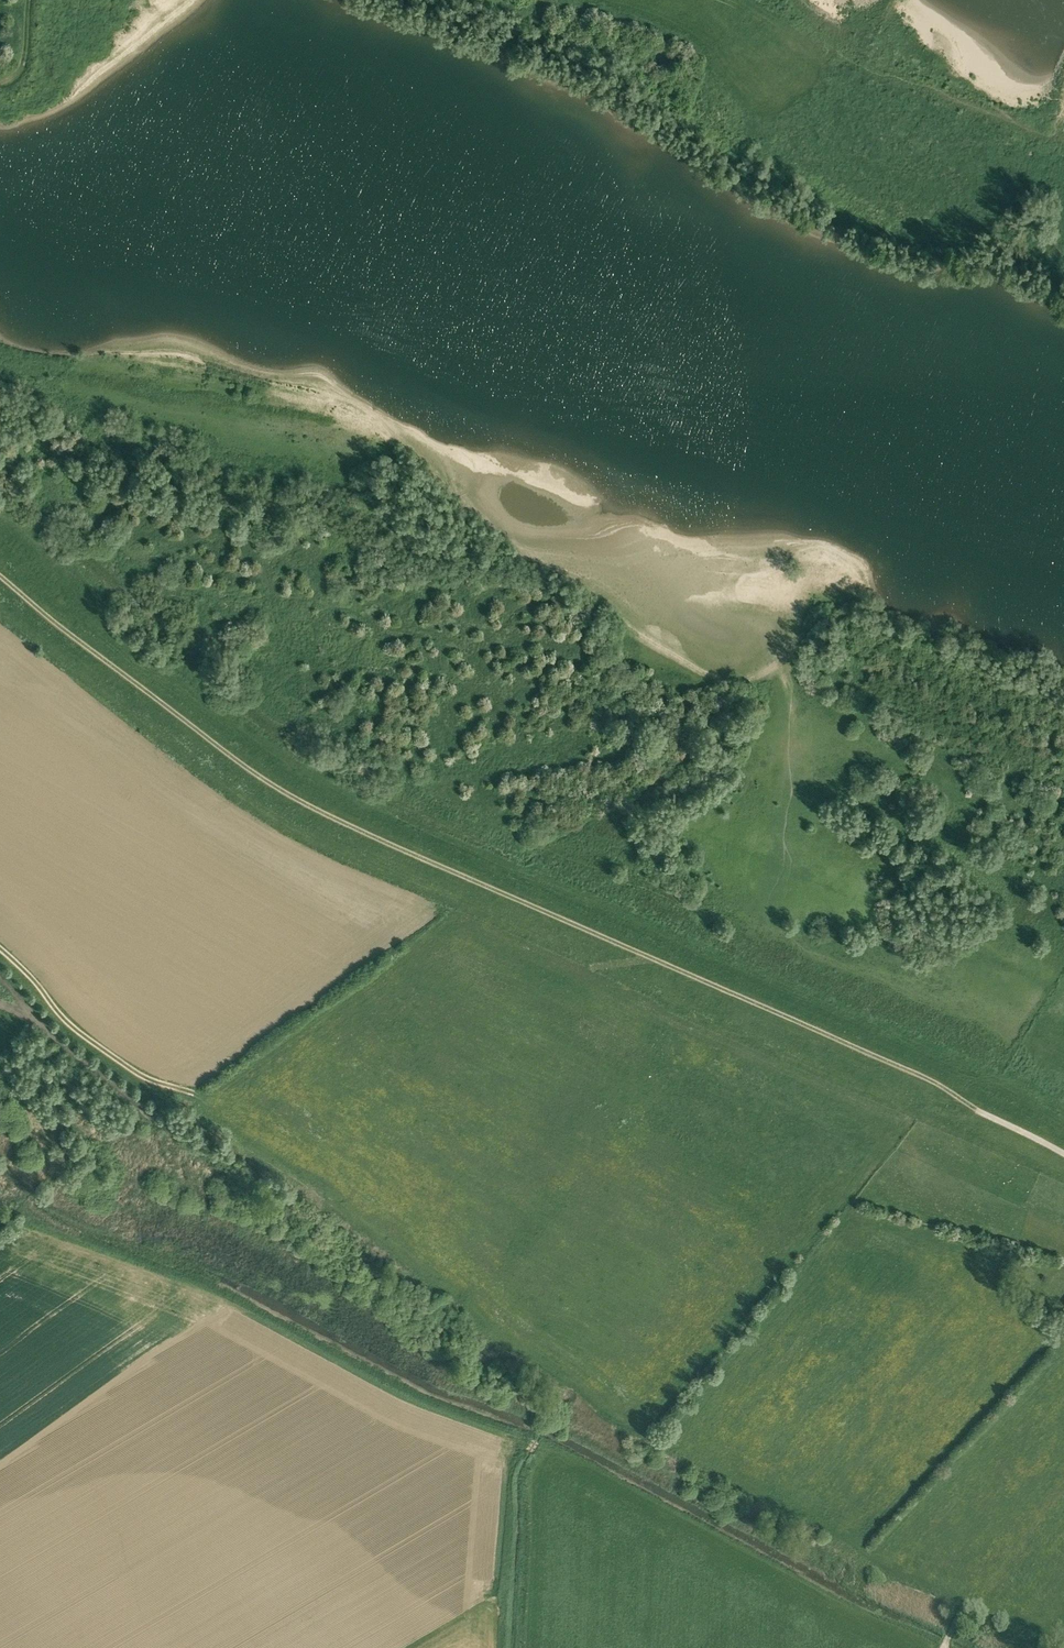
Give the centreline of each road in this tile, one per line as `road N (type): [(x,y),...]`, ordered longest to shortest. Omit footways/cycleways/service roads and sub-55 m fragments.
road 1 (track): [(0,575),(289,794),(932,1080),(1063,1153)]
road 2 (track): [(0,948),(99,1047),(140,1074),(200,1094)]

